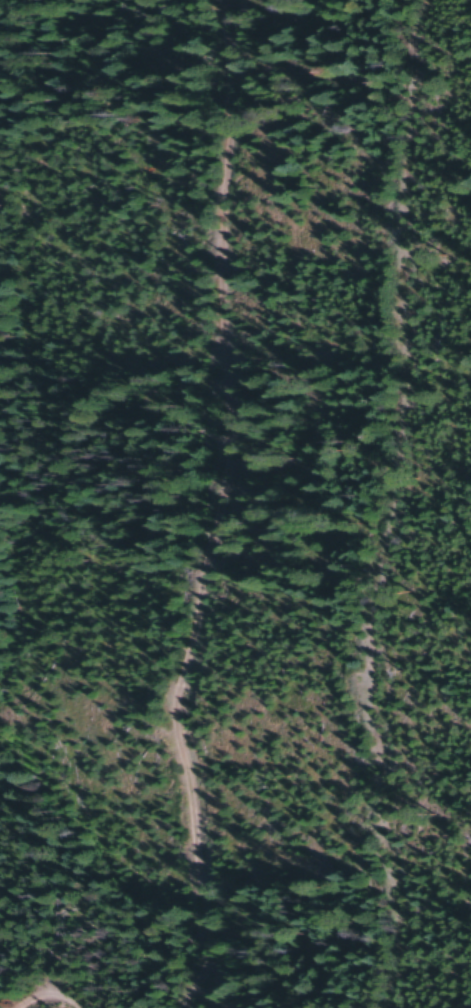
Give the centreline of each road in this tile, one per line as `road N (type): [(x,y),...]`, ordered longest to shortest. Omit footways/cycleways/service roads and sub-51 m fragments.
road 1 (track): [(152,0),(150,108),(204,425),(180,521),(210,712),(198,945),(174,1007)]
road 2 (track): [(393,0),(353,85),(332,244),(382,639),(405,1007)]

